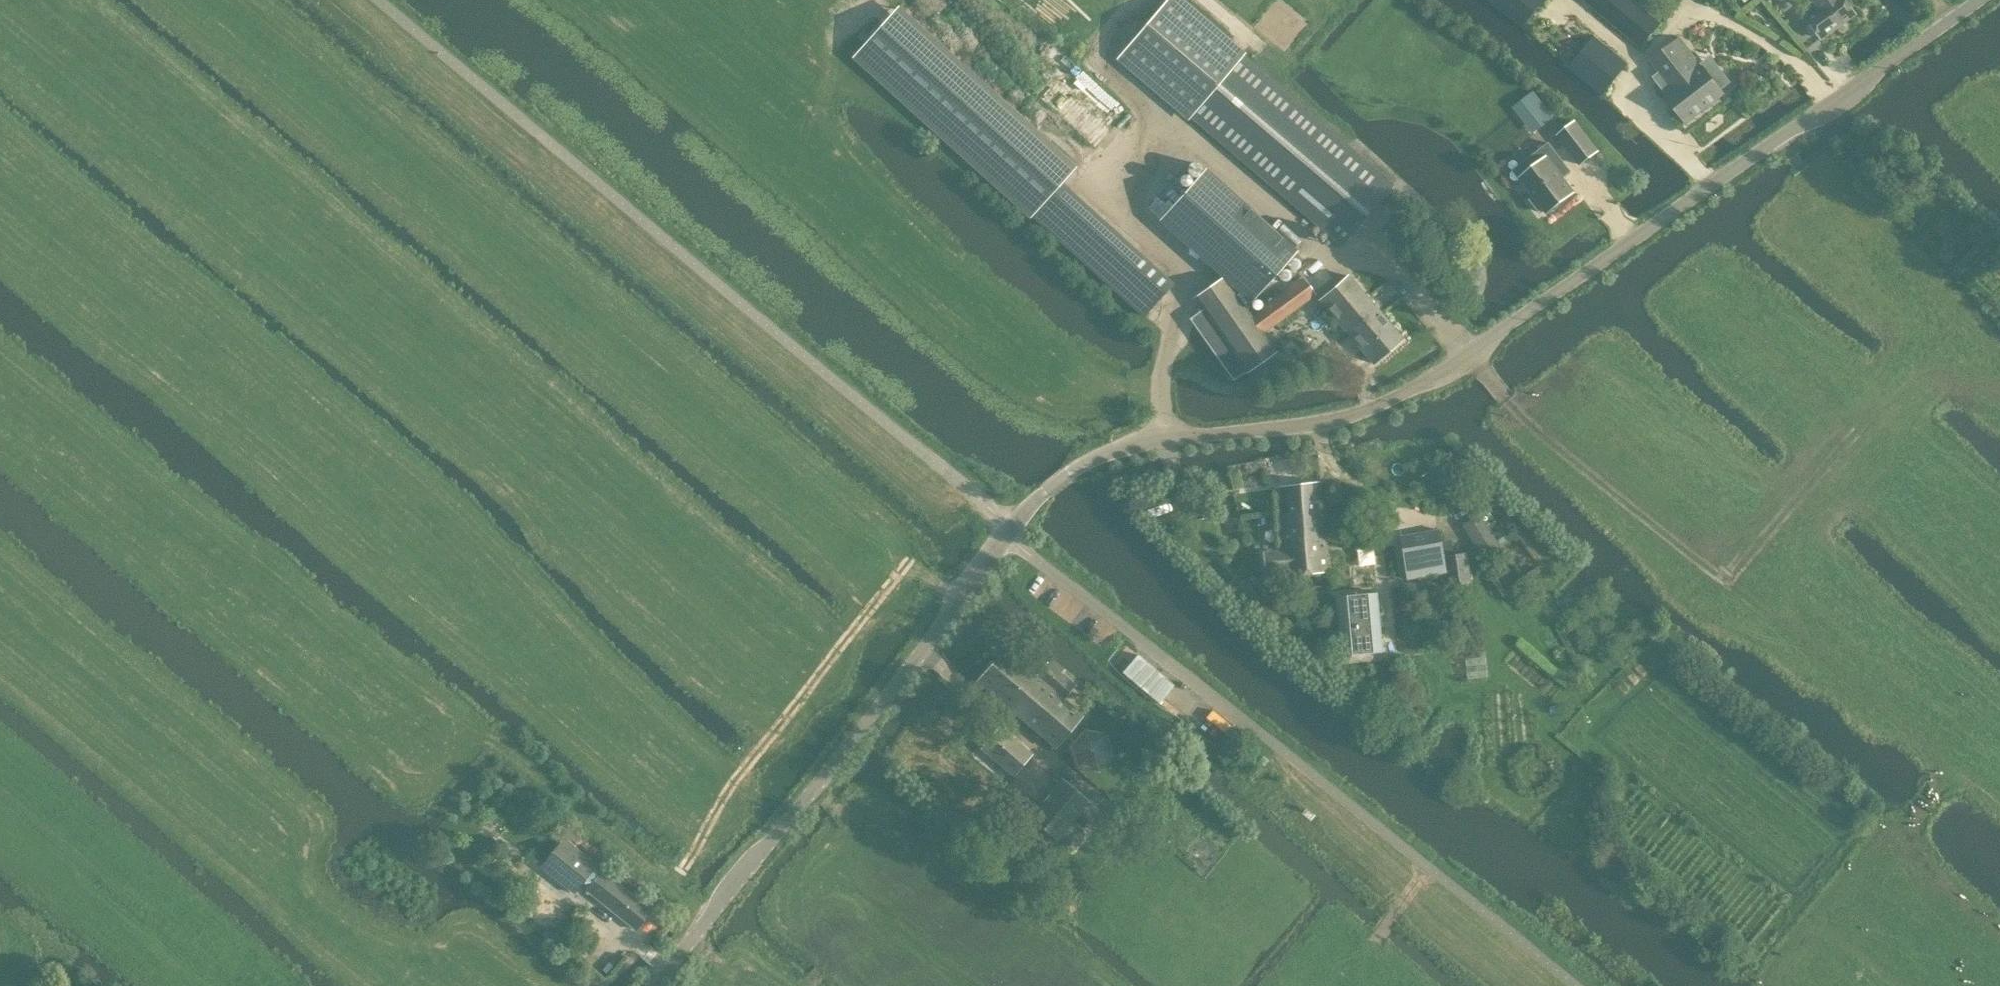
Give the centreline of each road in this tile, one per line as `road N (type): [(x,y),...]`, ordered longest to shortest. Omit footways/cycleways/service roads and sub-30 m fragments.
road 1 (tertiary): [(1009,531),(1076,468),(1107,457),(1313,429),(1419,389),(1984,0)]
road 2 (tertiary): [(659,985),(910,674),(1009,531)]
road 3 (unclassified): [(1244,717),(1009,531)]

